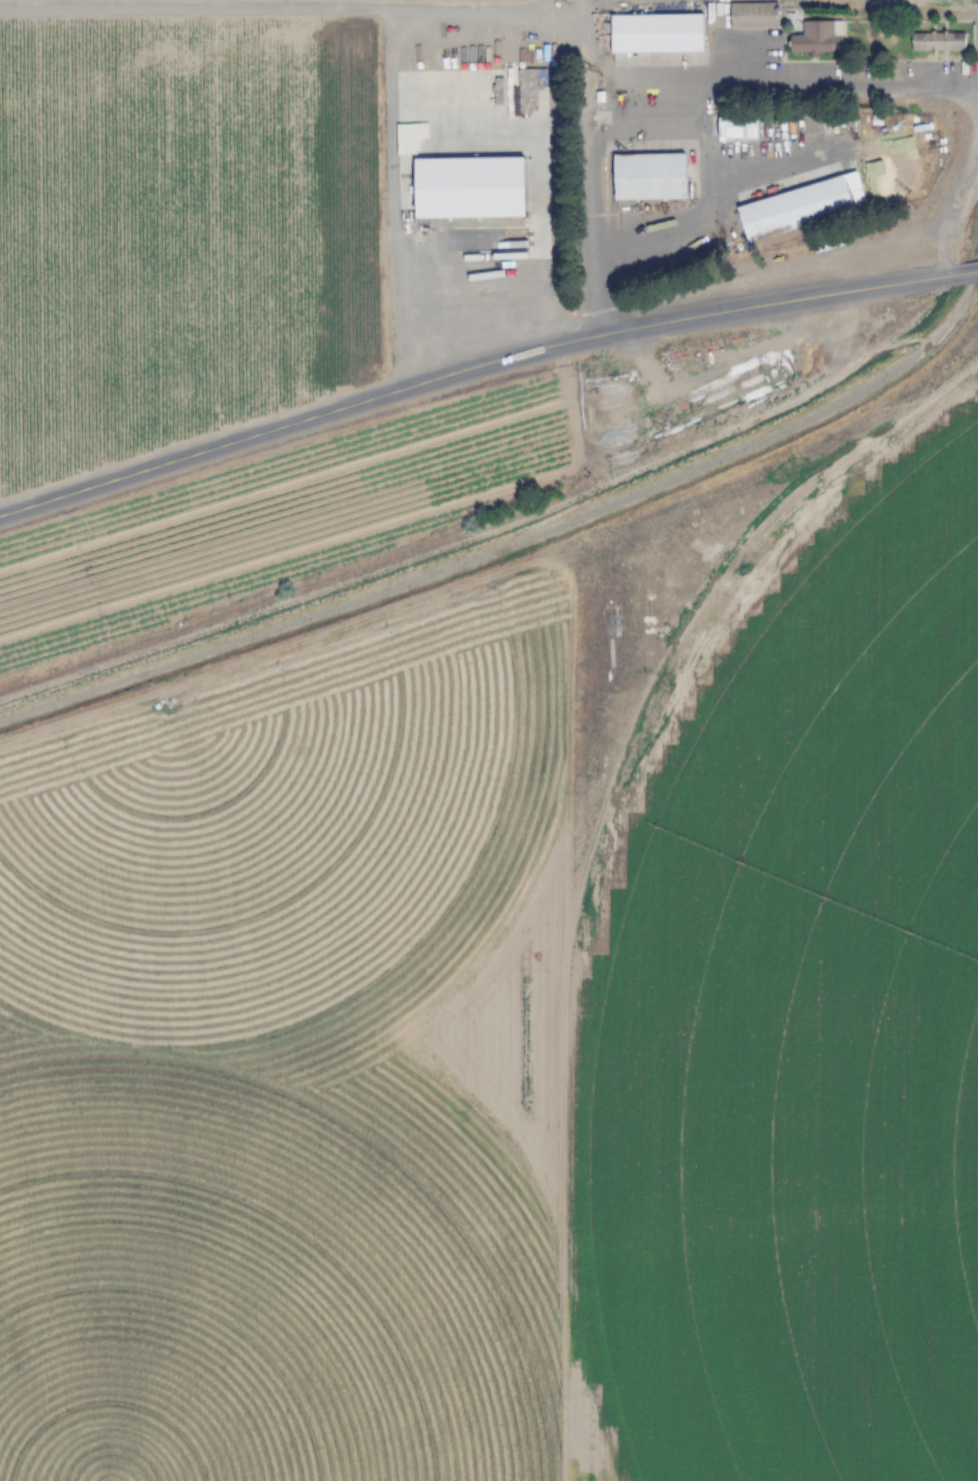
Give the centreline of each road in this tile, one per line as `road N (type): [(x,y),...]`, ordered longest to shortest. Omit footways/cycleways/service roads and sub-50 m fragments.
road 1 (secondary): [(0,517),(723,298),(959,272)]

